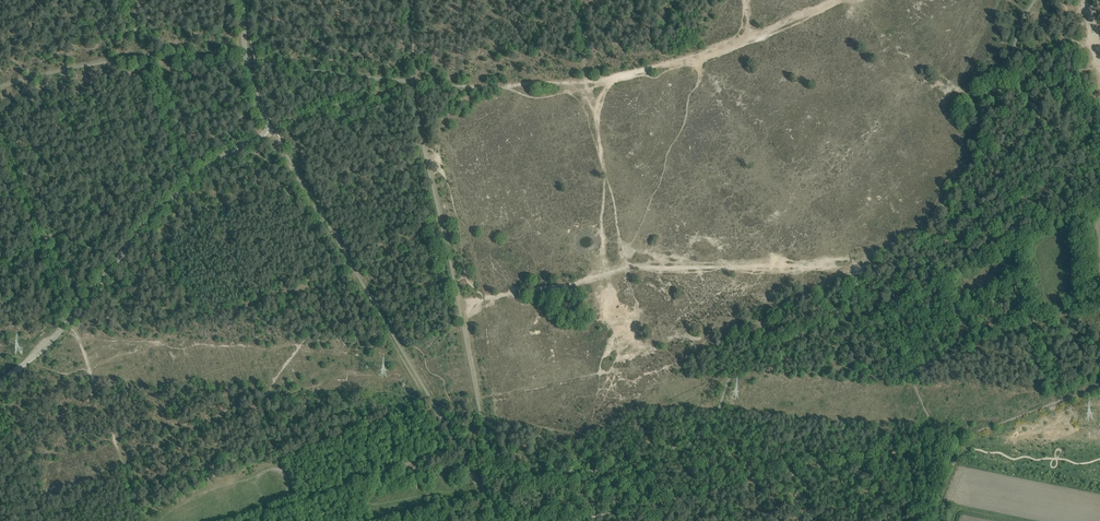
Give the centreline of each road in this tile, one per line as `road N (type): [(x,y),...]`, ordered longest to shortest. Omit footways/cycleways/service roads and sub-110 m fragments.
road 1 (unclassified): [(0,381),(56,336),(191,181),(270,130),(247,60),(243,0)]
road 2 (track): [(270,130),(408,84)]

